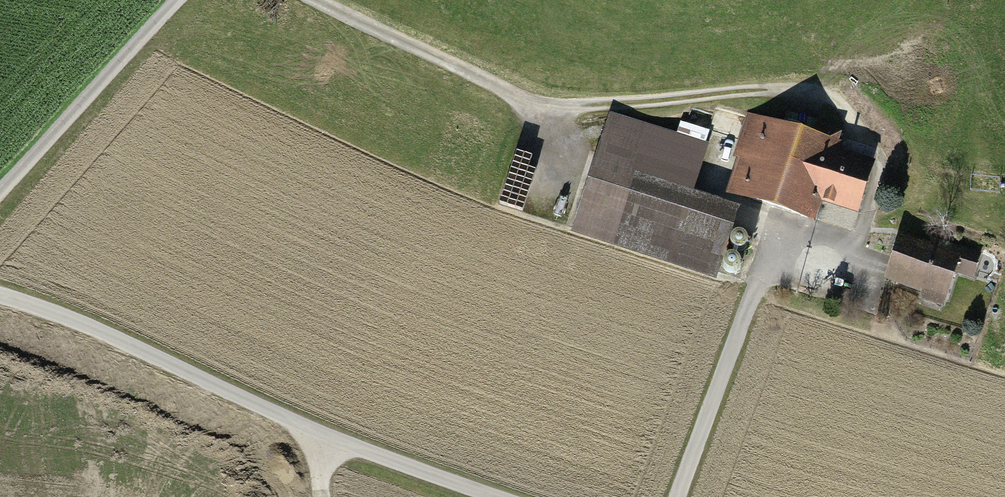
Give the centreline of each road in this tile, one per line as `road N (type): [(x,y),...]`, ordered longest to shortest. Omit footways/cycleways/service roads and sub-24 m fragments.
road 1 (track): [(0,288),(45,299),(317,430),(517,496)]
road 2 (track): [(679,496),(780,226),(849,247),(877,154),(819,85)]
road 3 (track): [(325,0),(537,101),(584,109),(819,85)]
road 4 (track): [(0,189),(179,0)]

